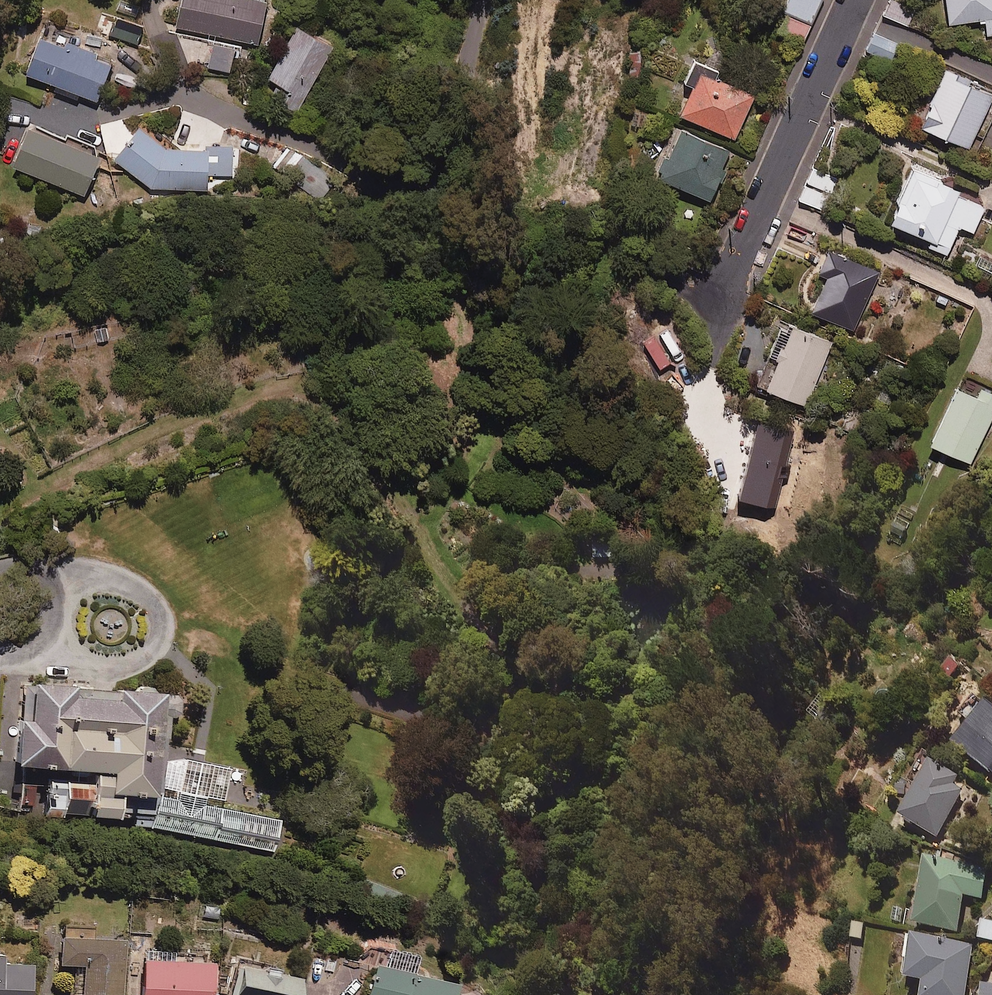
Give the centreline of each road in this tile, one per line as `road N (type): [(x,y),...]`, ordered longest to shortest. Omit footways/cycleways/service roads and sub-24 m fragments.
road 1 (residential): [(852,0),(713,302)]

